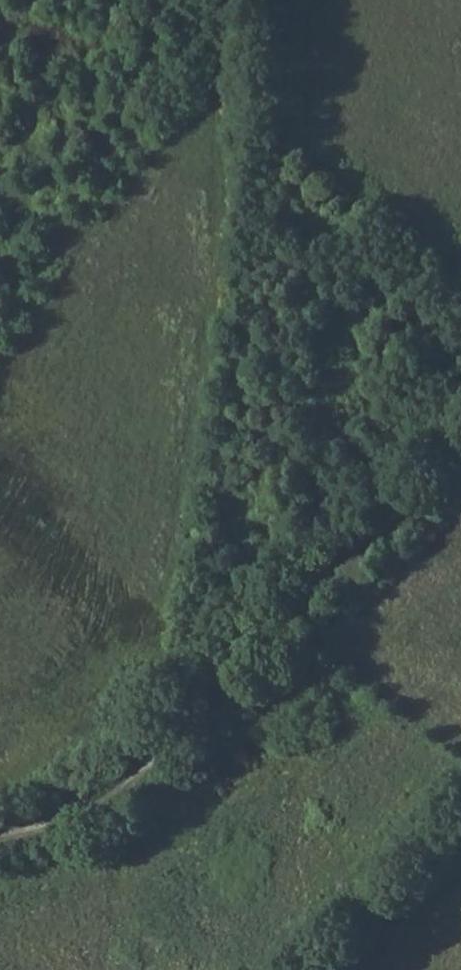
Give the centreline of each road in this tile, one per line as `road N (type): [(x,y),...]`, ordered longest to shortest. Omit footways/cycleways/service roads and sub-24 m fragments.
road 1 (track): [(0,838),(89,811),(117,792),(312,590),(460,463)]

